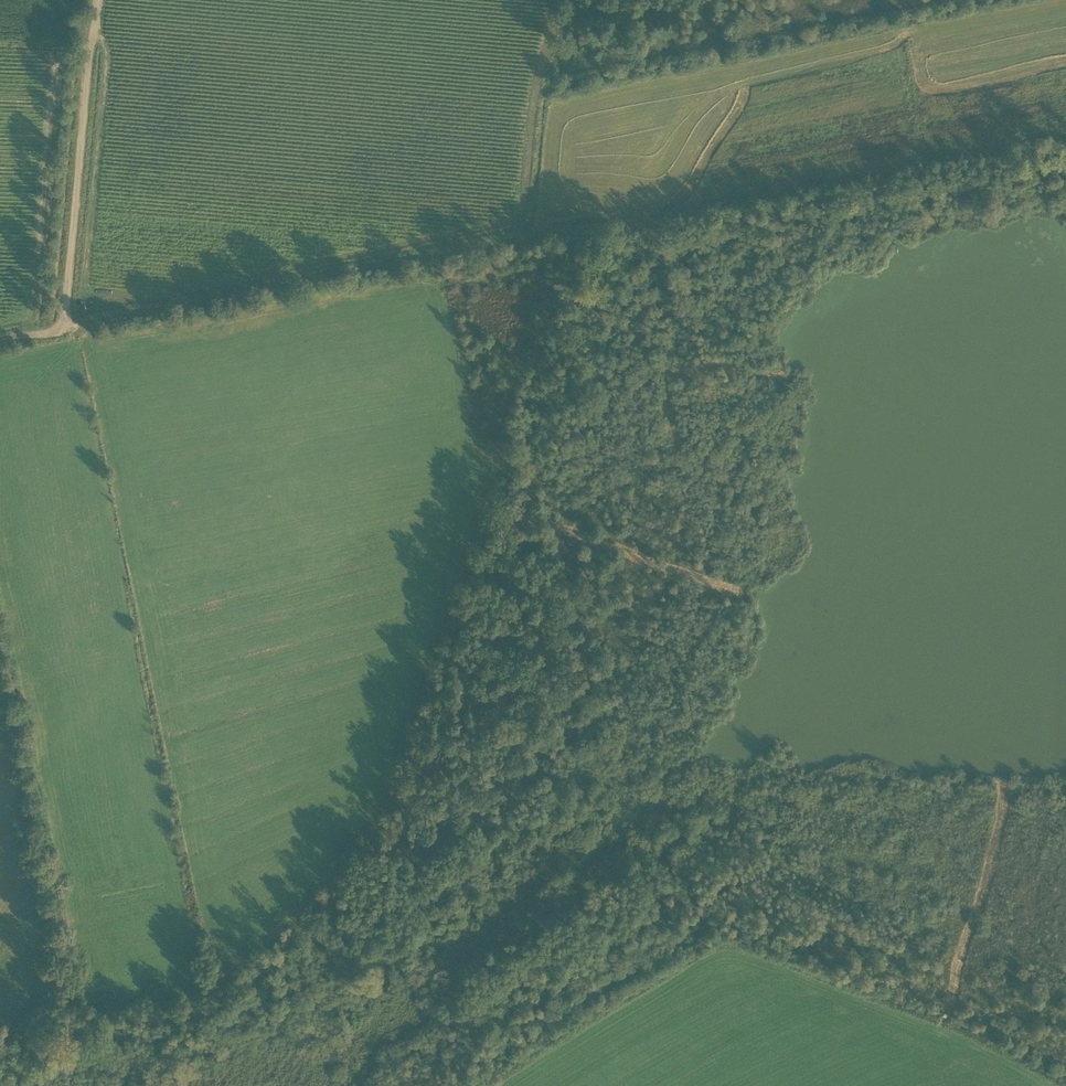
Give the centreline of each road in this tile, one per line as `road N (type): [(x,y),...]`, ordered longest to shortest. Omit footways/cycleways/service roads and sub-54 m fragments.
road 1 (track): [(560,231),(65,328)]
road 2 (track): [(1008,0),(548,91)]
road 3 (track): [(65,328),(90,0)]

